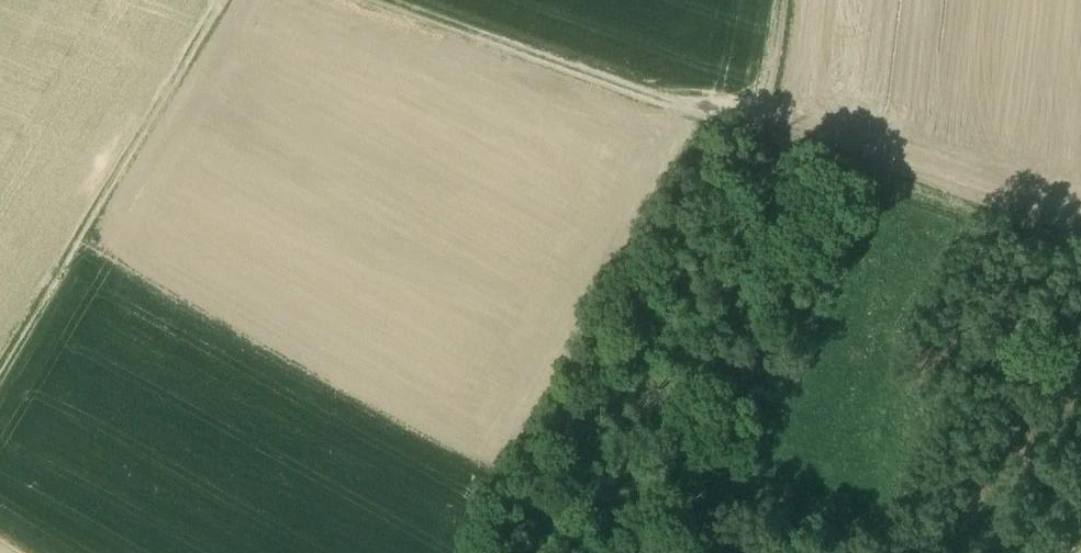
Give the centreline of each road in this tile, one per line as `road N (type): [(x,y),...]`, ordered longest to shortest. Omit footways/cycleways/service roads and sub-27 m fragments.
road 1 (track): [(219,0),(125,198),(0,397)]
road 2 (track): [(738,131),(368,0)]
road 3 (track): [(1080,257),(738,131)]
road 4 (track): [(784,0),(771,82),(738,131)]

